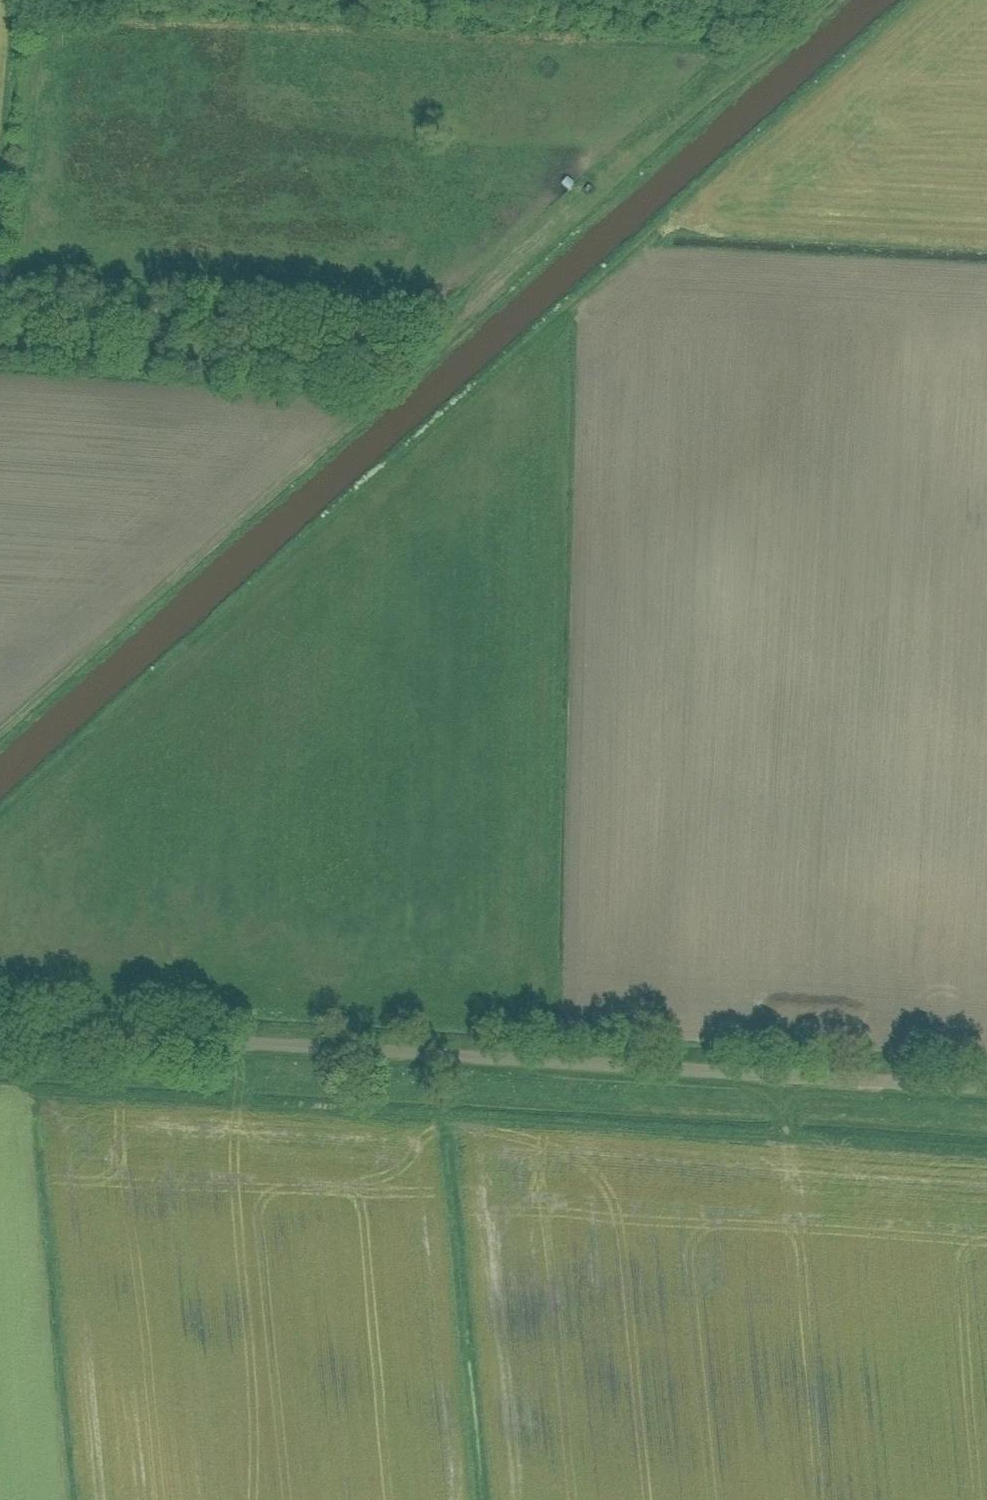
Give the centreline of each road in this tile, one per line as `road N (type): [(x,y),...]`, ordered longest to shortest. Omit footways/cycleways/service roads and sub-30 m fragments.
road 1 (unclassified): [(986,1084),(0,1026)]

